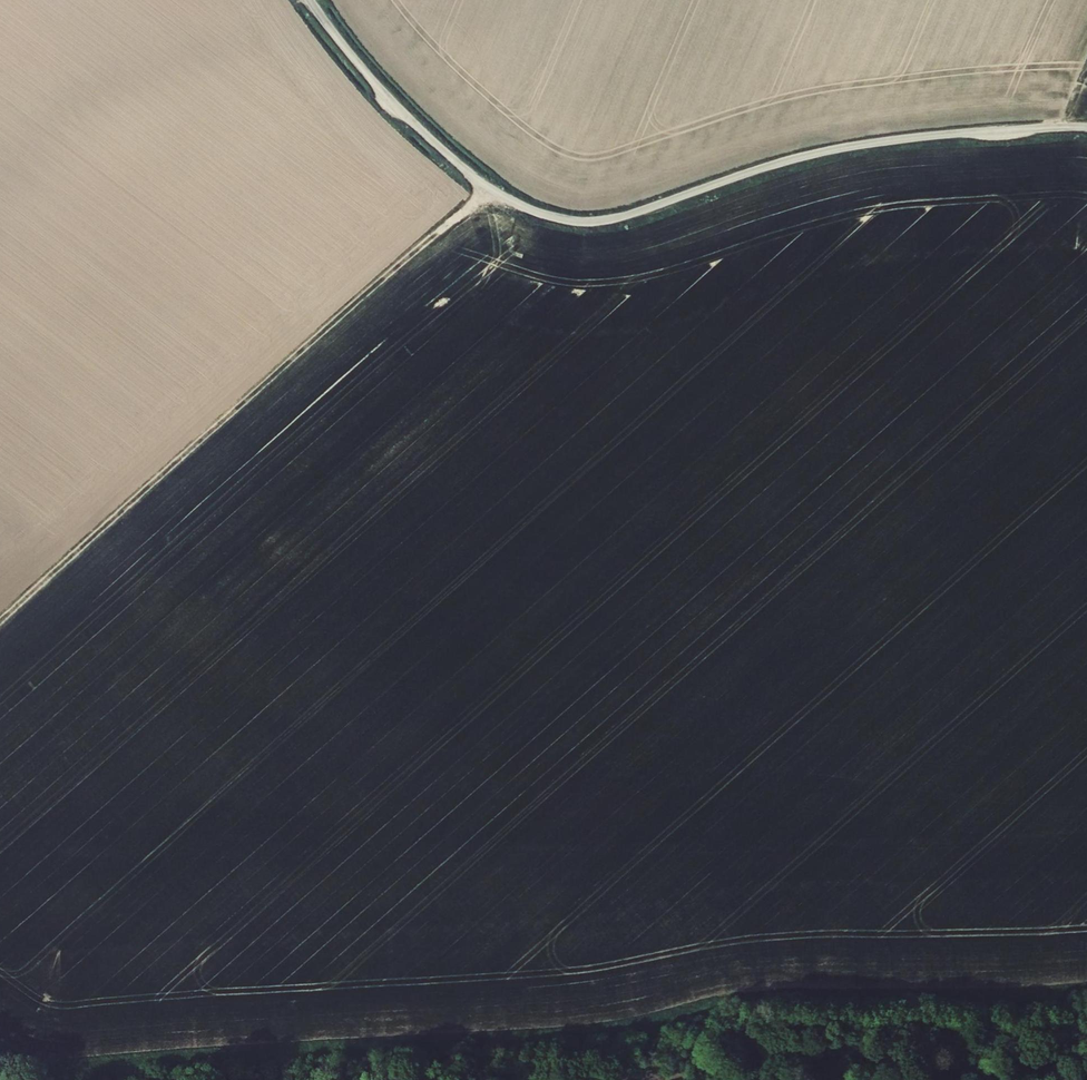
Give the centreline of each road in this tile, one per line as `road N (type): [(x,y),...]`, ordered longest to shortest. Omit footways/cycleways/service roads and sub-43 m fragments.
road 1 (residential): [(309,0),(389,99),(467,172),(506,198),(572,221),(627,215),(845,147),(1086,127)]
road 2 (track): [(490,189),(0,623)]

